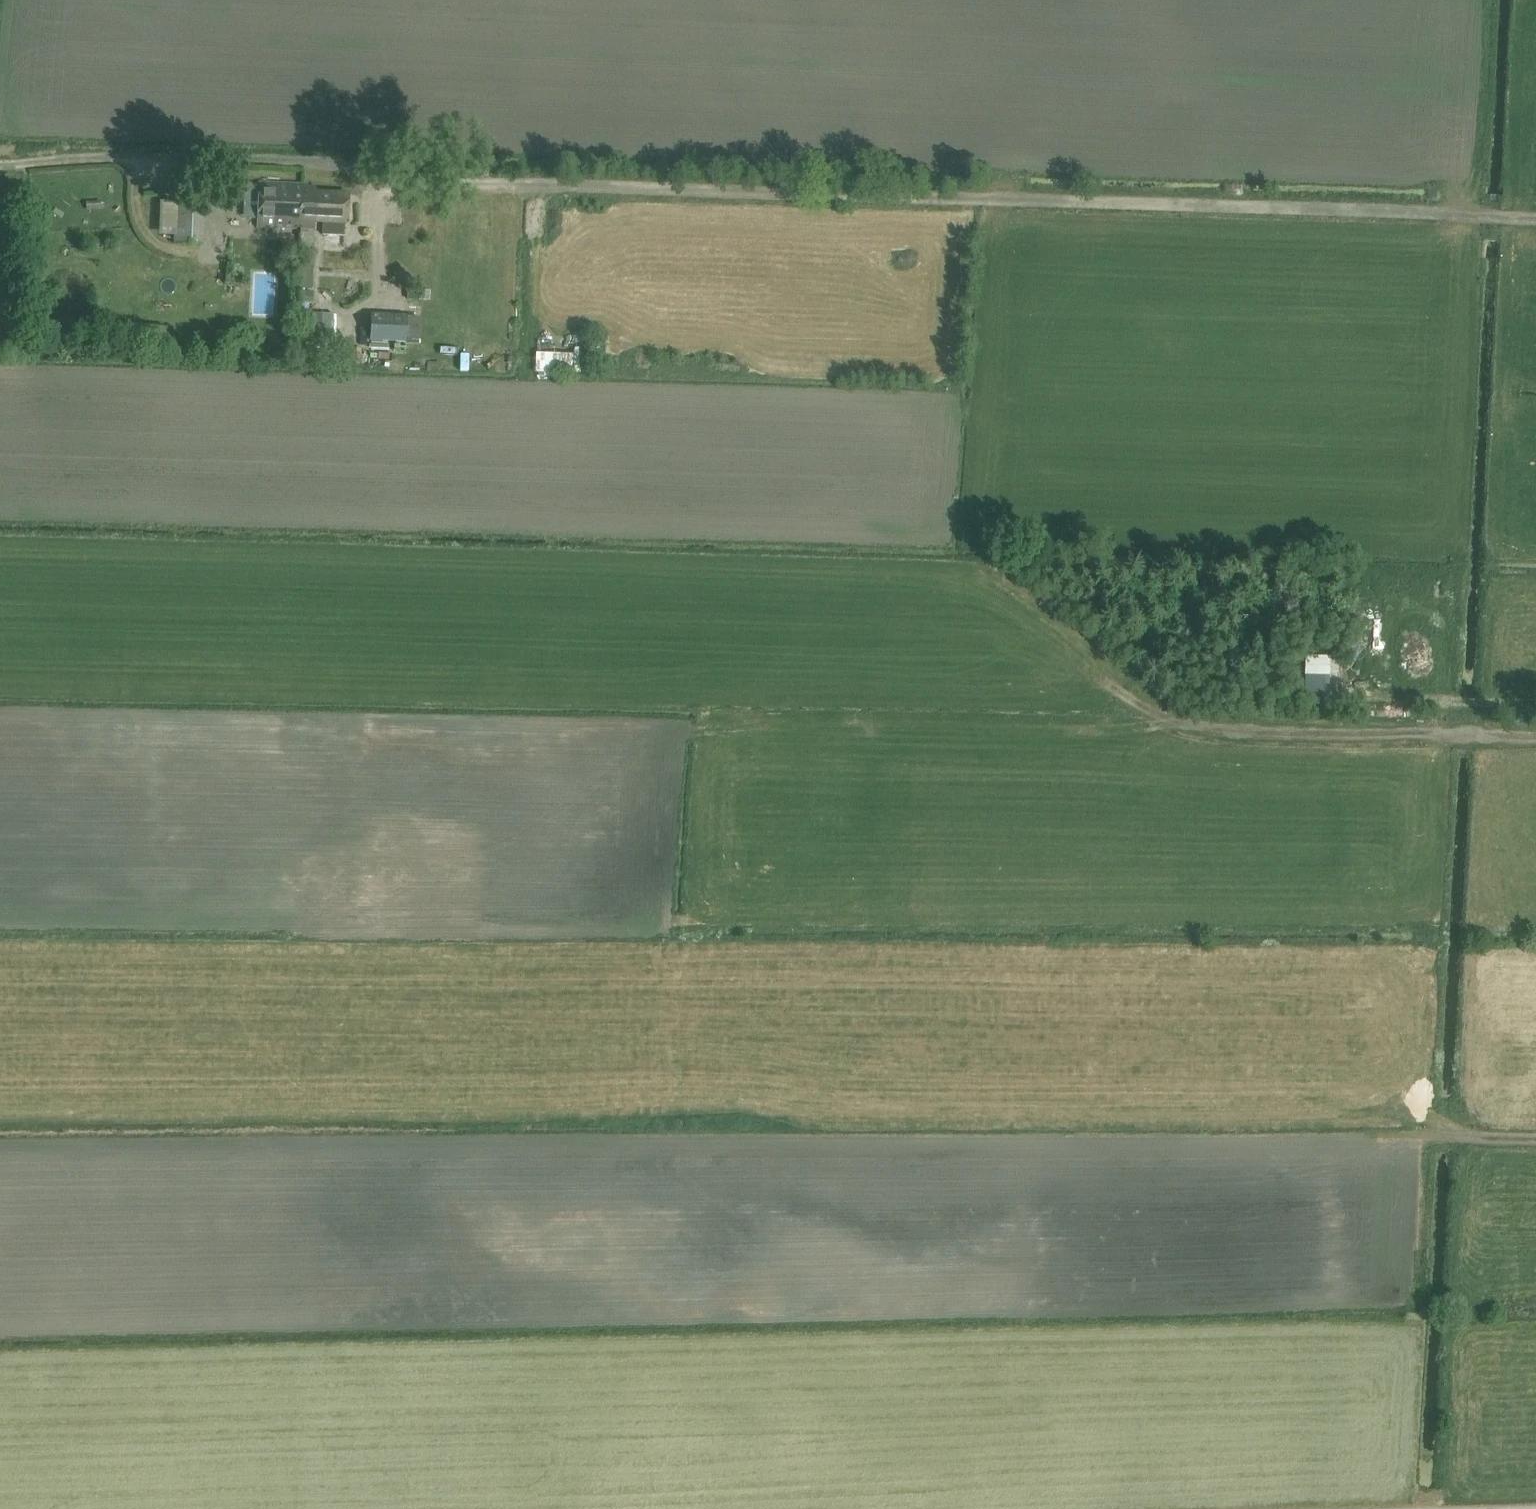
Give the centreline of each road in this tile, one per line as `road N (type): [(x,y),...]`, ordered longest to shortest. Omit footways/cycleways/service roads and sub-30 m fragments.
road 1 (track): [(1535,713),(1412,712)]

